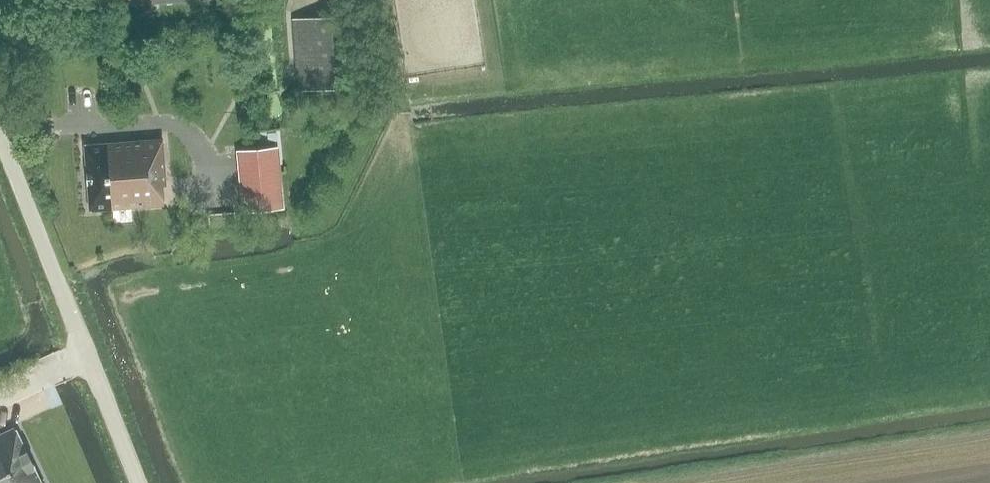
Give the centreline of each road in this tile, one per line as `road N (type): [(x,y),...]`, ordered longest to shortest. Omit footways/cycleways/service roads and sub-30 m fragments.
road 1 (tertiary): [(139,482),(0,130)]

